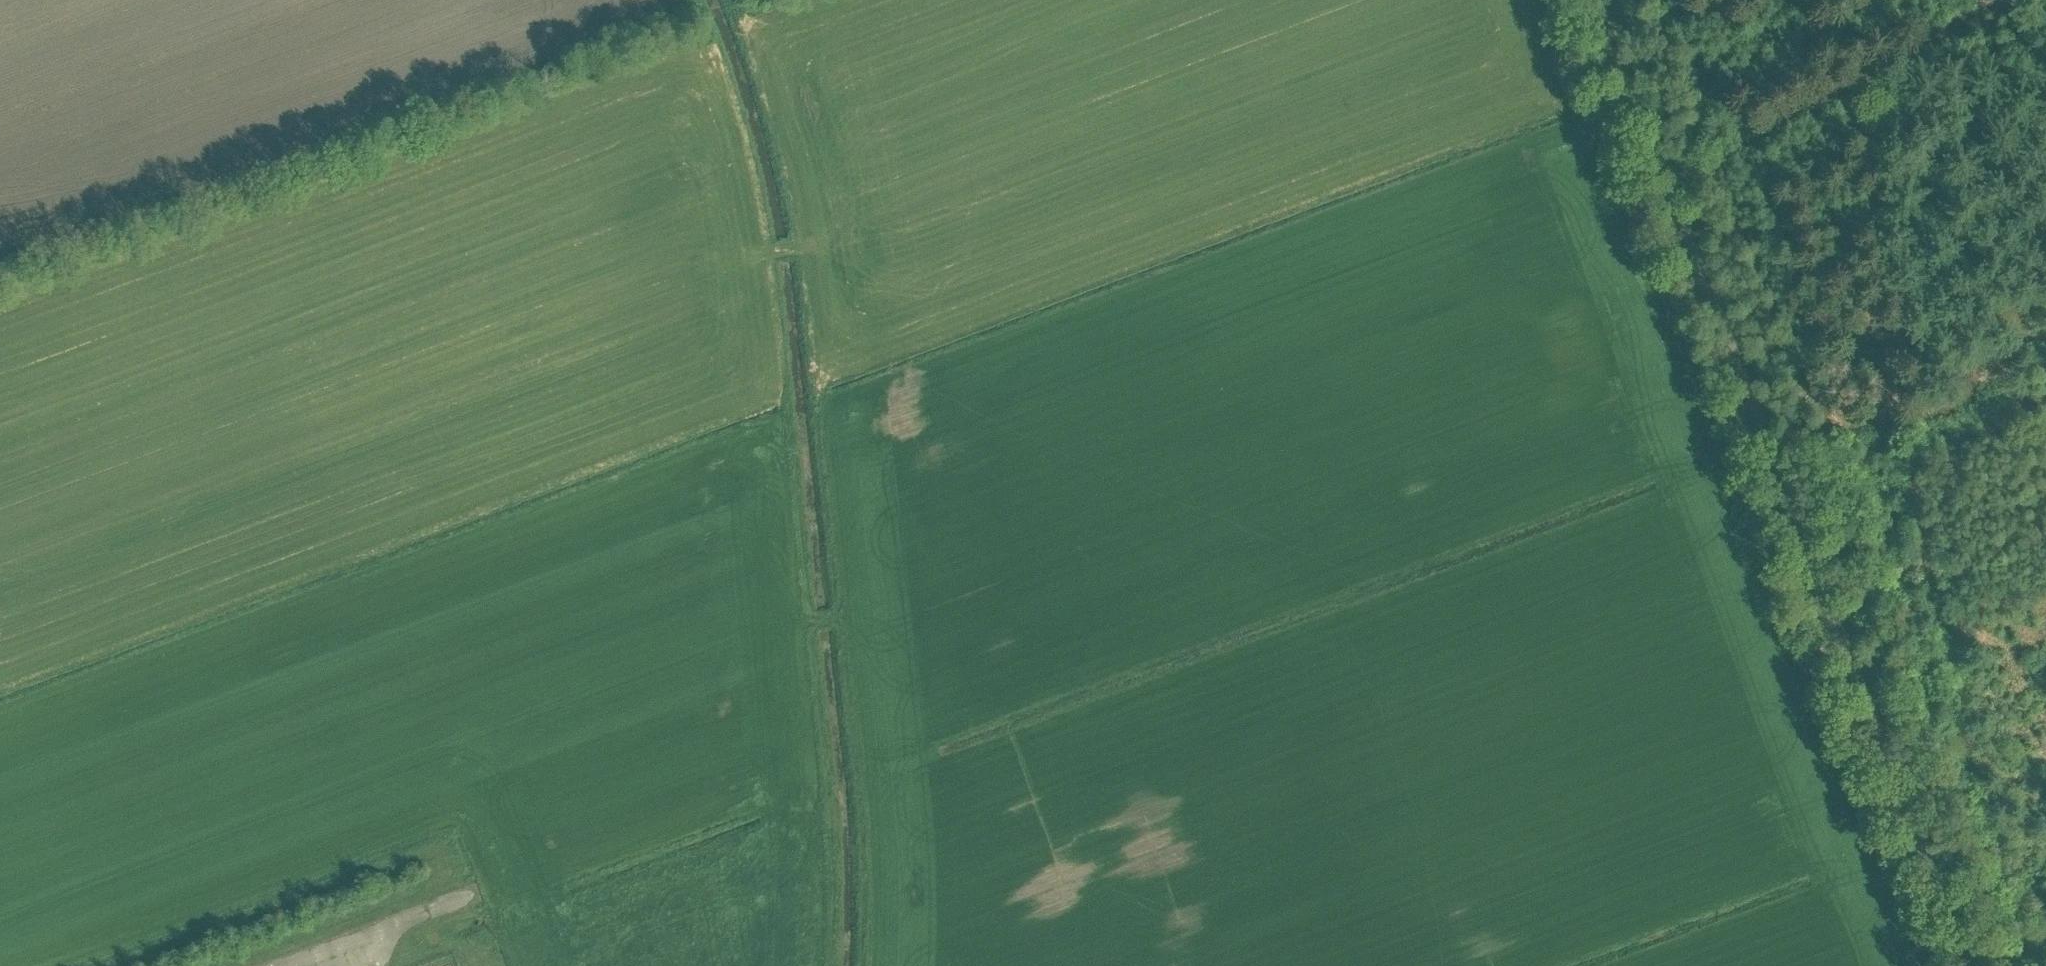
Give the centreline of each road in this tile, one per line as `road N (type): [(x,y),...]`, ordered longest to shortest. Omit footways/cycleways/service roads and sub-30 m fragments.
road 1 (track): [(1669,179),(1995,0)]

